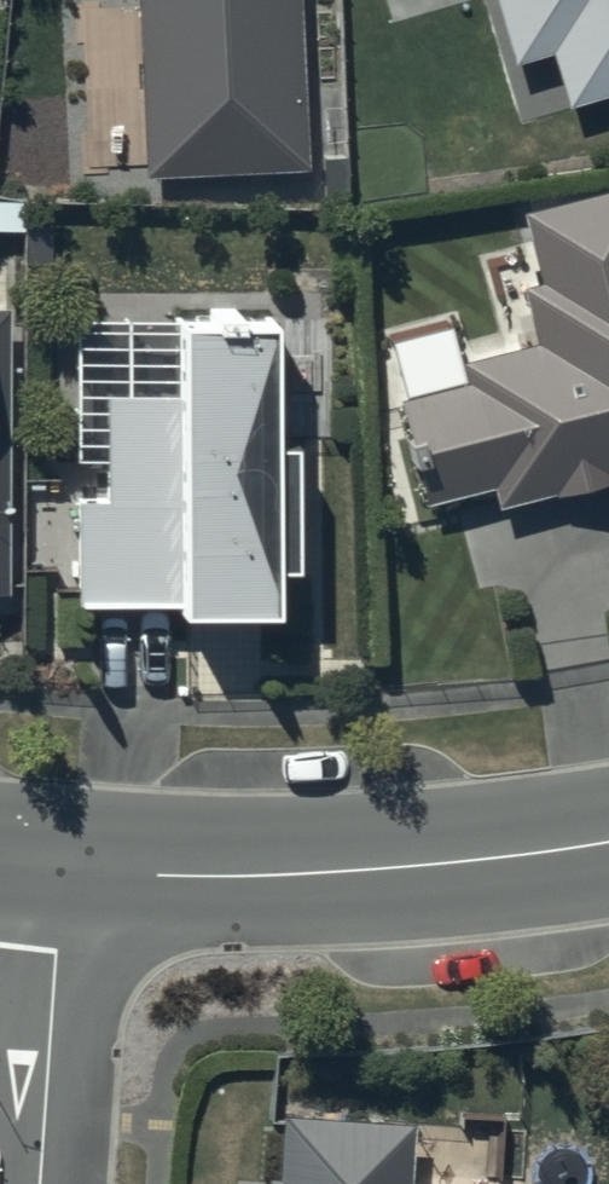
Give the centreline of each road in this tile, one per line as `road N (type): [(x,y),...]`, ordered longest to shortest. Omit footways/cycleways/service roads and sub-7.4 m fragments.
road 1 (tertiary): [(60,870),(266,874),(471,863),(608,842)]
road 2 (residential): [(60,870),(38,1183)]

